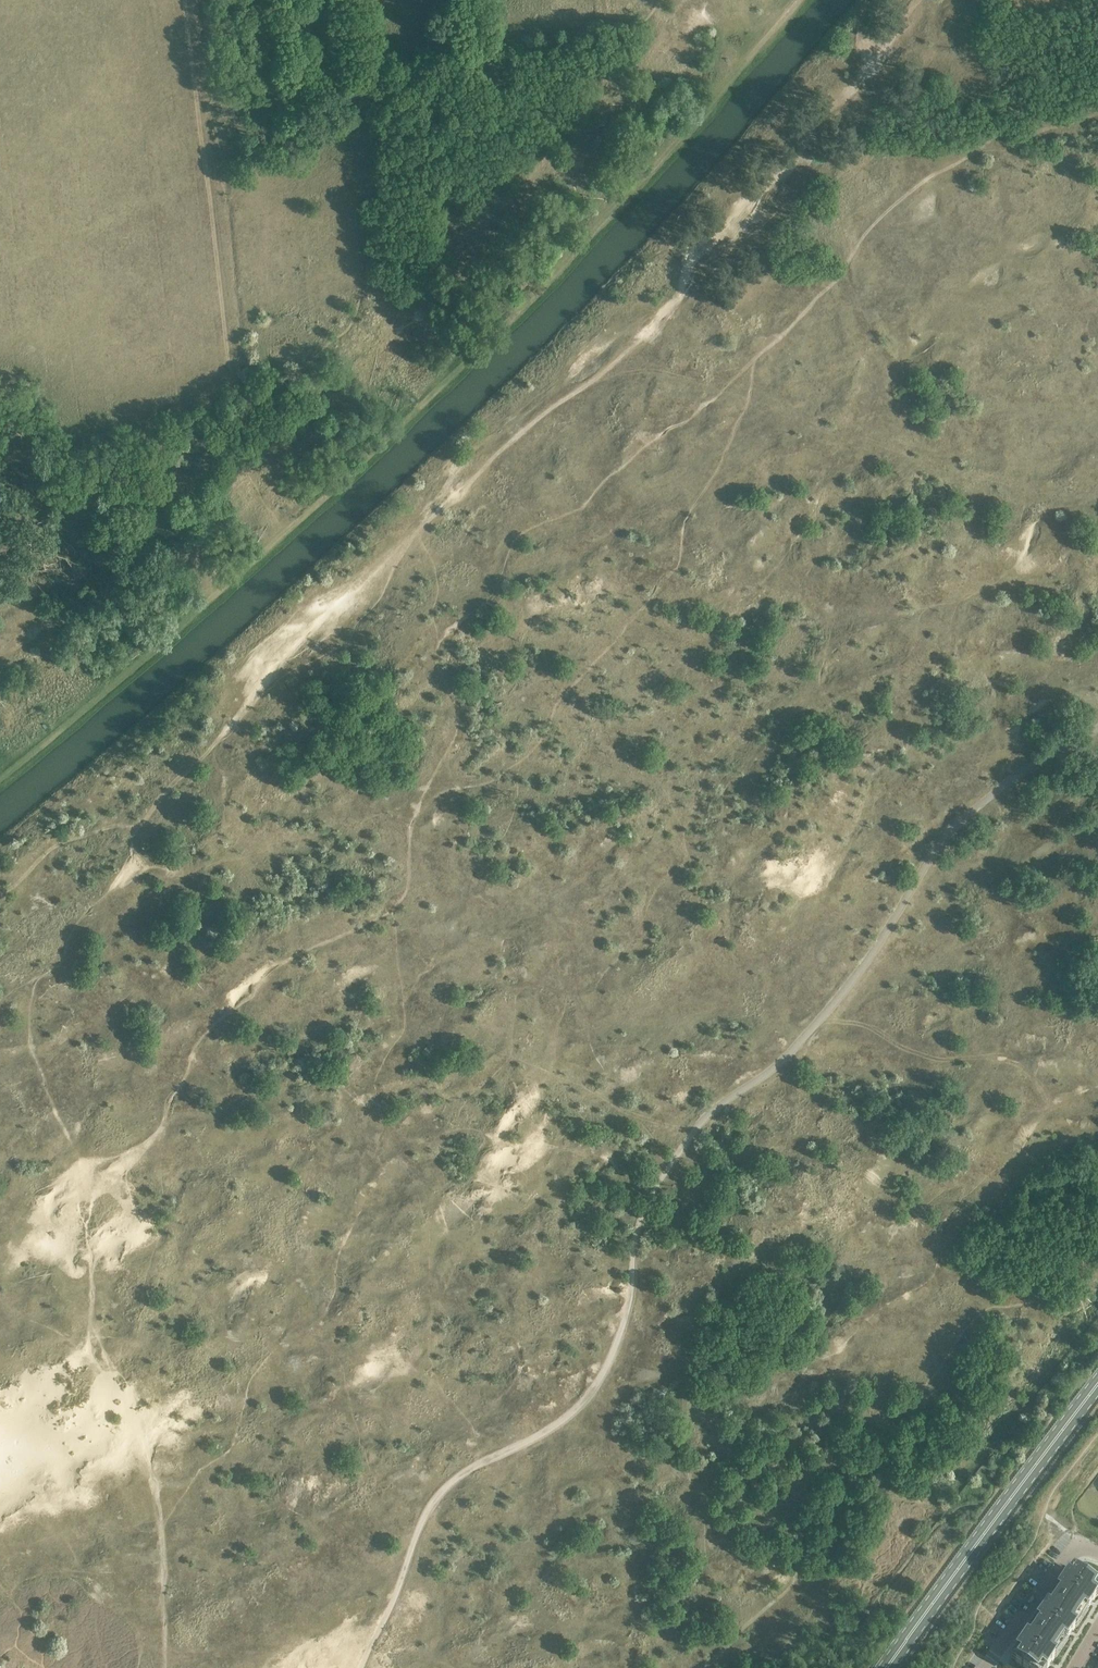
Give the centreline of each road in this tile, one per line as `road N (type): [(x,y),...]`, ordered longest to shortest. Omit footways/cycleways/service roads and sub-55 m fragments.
road 1 (track): [(363,1667),(420,1525),(444,1489),(555,1427),(594,1390),(627,1313),(645,1212),(705,1118),(768,1074),(820,1020),(946,836),(1031,767),(1097,728)]
road 2 (track): [(0,779),(123,678),(482,351),(677,147),(800,0)]
road 3 (primary): [(1097,1372),(881,1667)]
road 4 (residential): [(1097,1554),(1066,1556),(984,1667)]

